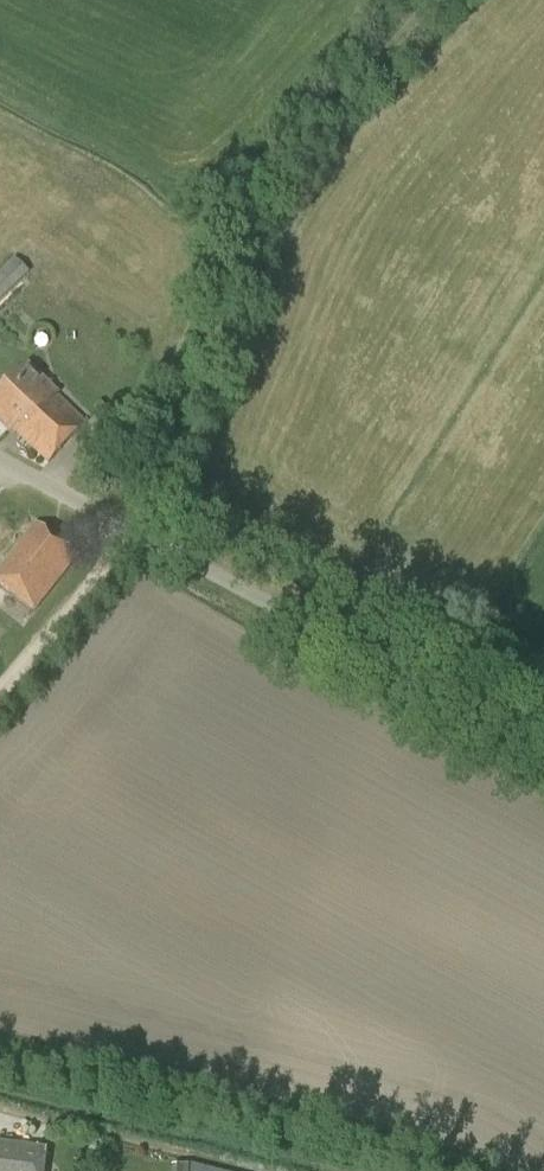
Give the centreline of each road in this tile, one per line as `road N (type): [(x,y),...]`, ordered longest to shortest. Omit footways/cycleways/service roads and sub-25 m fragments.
road 1 (track): [(0,691),(97,576),(174,444),(220,350),(261,202),(437,0)]
road 2 (unclassified): [(543,752),(0,458)]

